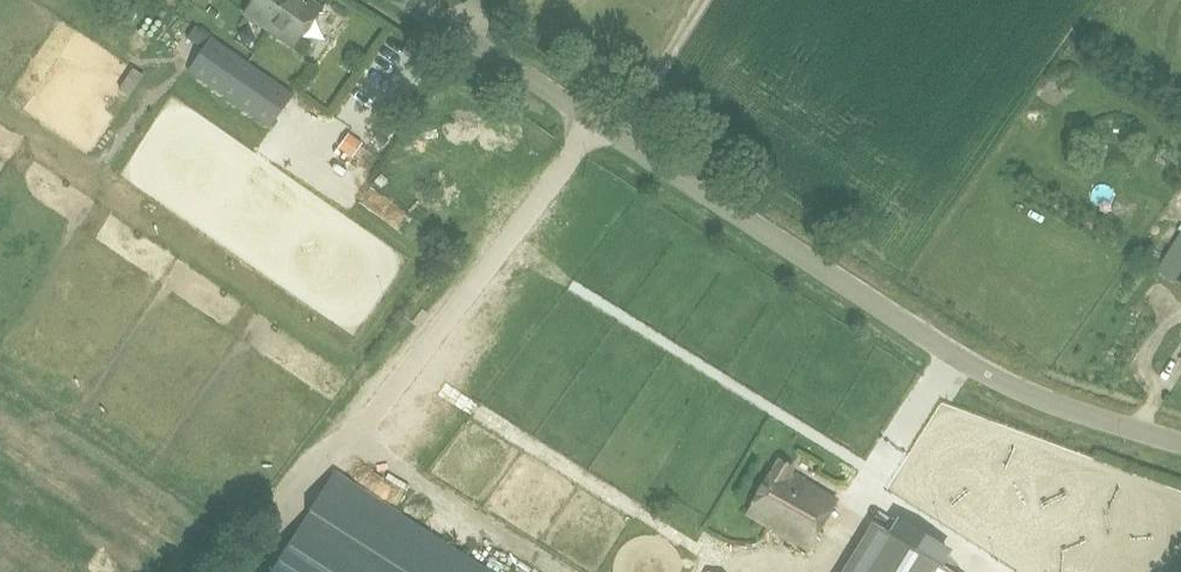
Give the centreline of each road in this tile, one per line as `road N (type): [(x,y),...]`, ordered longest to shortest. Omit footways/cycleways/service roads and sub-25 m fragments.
road 1 (unclassified): [(1180,445),(1044,401),(956,358),(404,0)]

